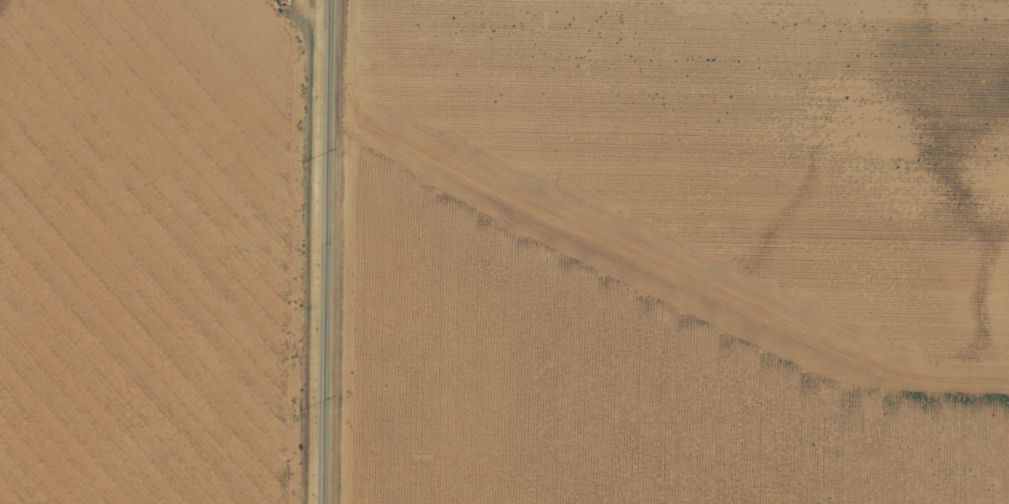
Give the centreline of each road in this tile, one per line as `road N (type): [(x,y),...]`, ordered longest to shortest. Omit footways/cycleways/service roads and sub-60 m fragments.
road 1 (residential): [(333,503),(342,0)]

